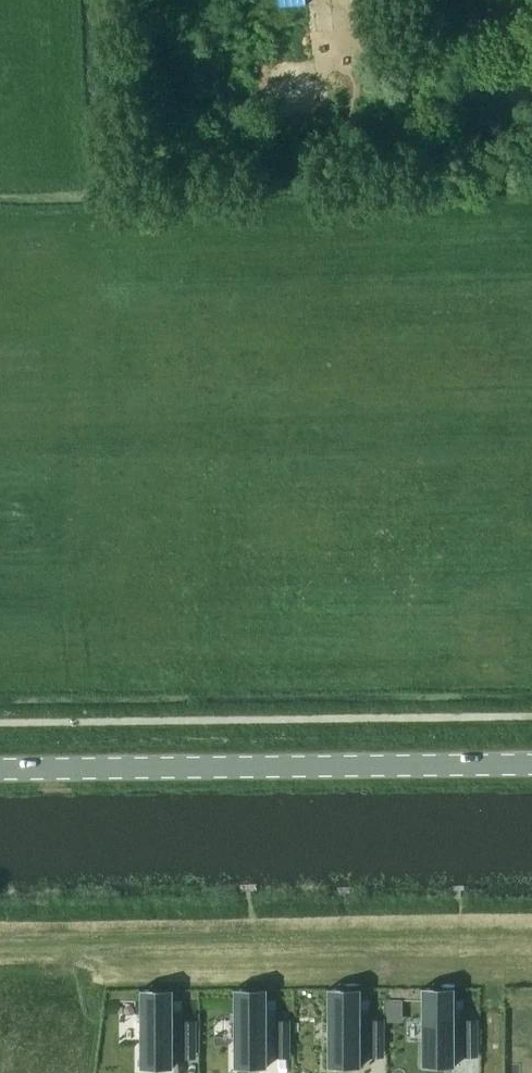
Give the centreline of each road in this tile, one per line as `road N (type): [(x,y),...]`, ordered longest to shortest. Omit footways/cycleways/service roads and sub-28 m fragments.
road 1 (tertiary): [(531,767),(0,770)]

